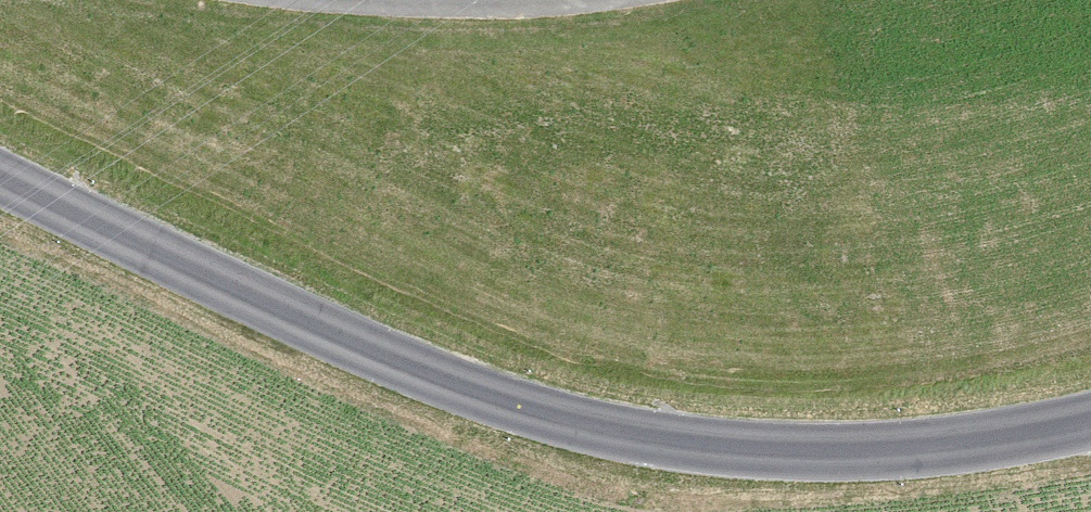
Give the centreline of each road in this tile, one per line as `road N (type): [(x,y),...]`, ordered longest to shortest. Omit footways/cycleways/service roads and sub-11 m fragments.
road 1 (tertiary): [(0,174),(549,412),(713,444),(878,449),(1040,430),(1090,411)]

